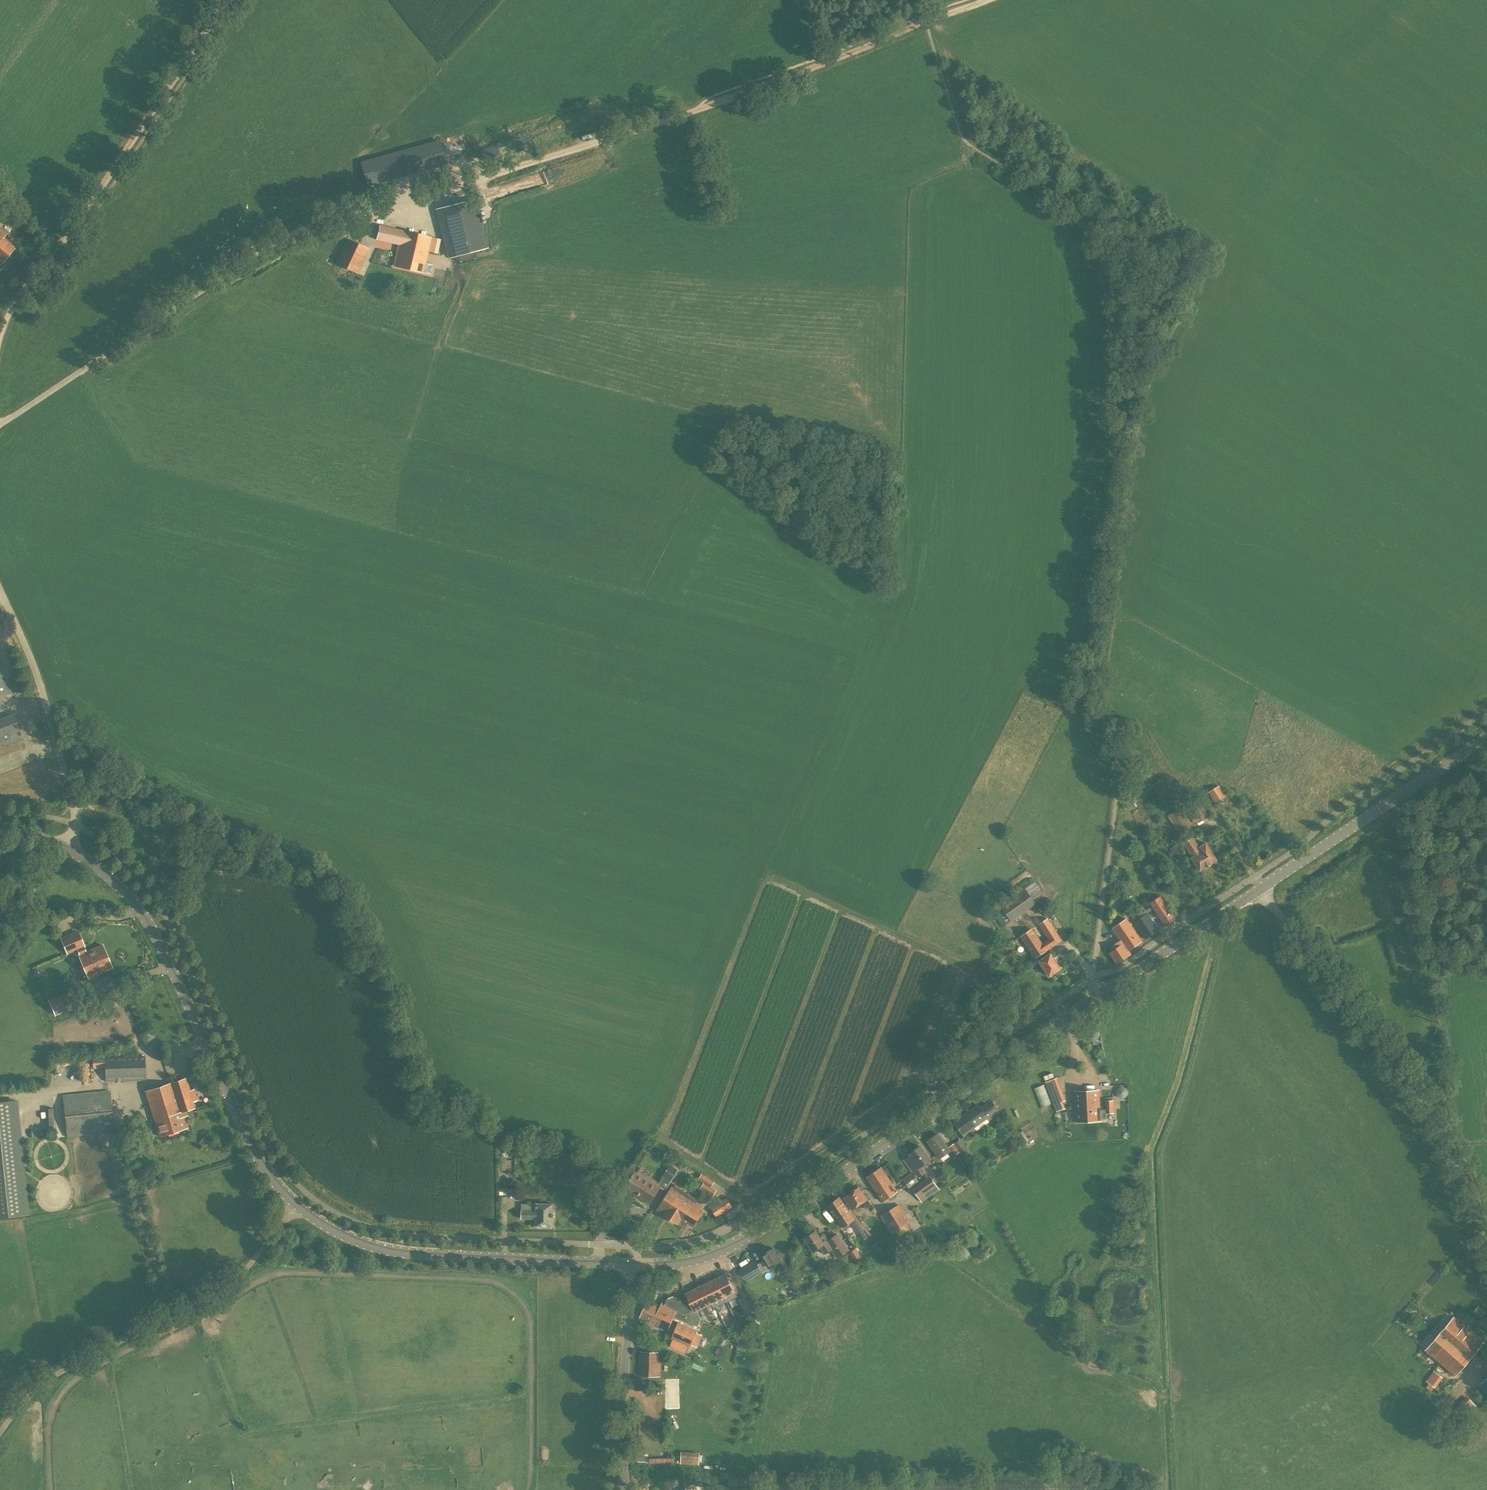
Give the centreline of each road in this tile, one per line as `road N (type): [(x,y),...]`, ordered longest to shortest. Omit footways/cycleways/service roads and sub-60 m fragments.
road 1 (secondary): [(634,1264),(404,1253),(315,1220),(264,1170),(146,916),(65,847)]
road 2 (secondary): [(634,1264),(688,1262),(744,1240),(1102,994)]
road 3 (unclassified): [(0,425),(286,237),(455,187)]
road 4 (track): [(455,187),(808,70),(925,21)]
road 5 (unclassified): [(1486,1255),(1454,1161),(1412,1088),(1261,889)]
road 6 (unclassified): [(1095,713),(1117,769),(1092,978),(1102,994)]
road 7 (track): [(232,0),(70,230)]
road 8 (secondary): [(1261,889),(1486,738)]
road 9 (unclassified): [(65,847),(75,814),(42,693),(0,594)]
road 10 (tertiary): [(630,1489),(622,1429),(634,1264)]
road 11 (secondary): [(1102,994),(1261,889)]
road 12 (track): [(70,230),(0,333)]

